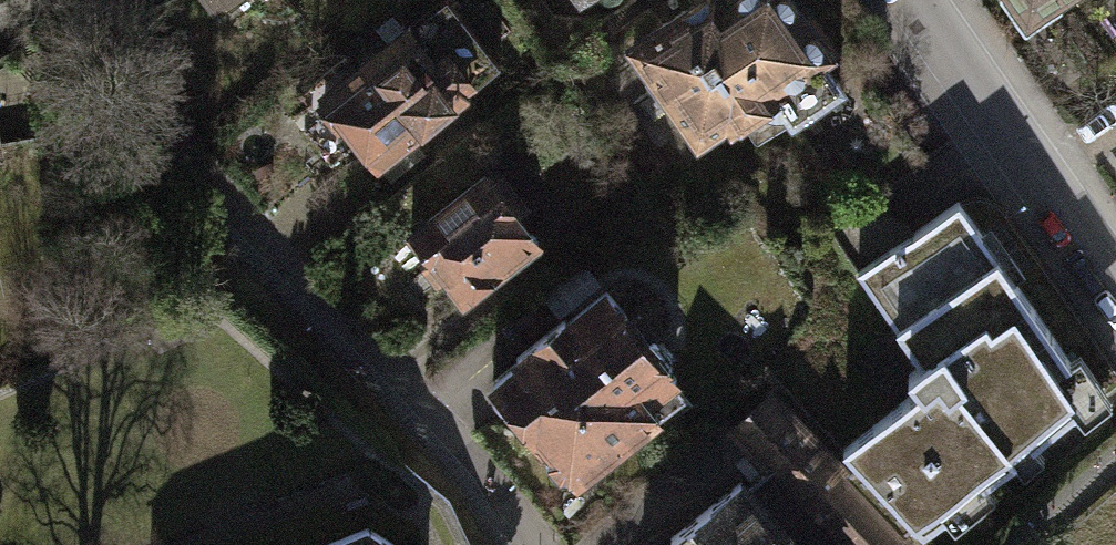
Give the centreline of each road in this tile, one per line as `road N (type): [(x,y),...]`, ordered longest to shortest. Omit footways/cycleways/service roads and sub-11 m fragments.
road 1 (residential): [(534,544),(455,437),(208,187),(168,124),(110,0)]
road 2 (residential): [(924,0),(1115,279)]

